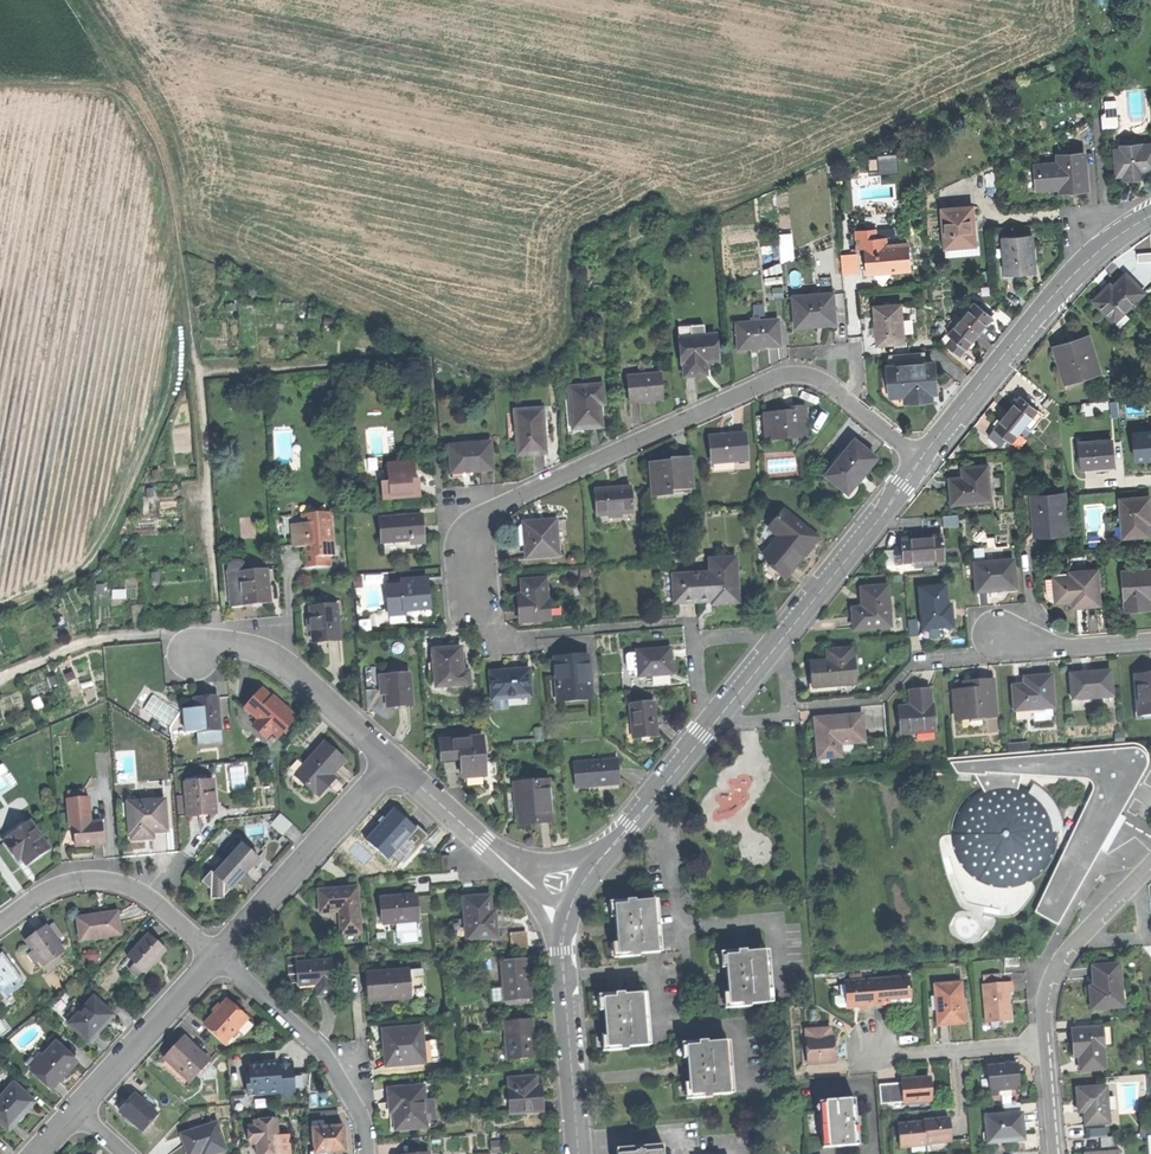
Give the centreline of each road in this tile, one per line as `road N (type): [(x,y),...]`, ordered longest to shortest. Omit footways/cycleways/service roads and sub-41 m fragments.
road 1 (track): [(67,0),(159,150),(175,197),(200,375),(220,645)]
road 2 (residential): [(922,461),(821,378),(789,373),(500,504),(471,532),(472,590),(501,636)]
road 3 (residential): [(922,461),(574,898)]
road 4 (residential): [(1150,215),(1050,299),(922,461)]
road 5 (residential): [(392,762),(217,955)]
road 6 (residential): [(574,898),(563,951),(579,1153)]
road 7 (residential): [(367,1153),(364,1120),(318,1046),(217,955)]
road 8 (residential): [(217,955),(142,891),(109,880),(51,889),(0,926)]
road 9 (residential): [(392,762),(279,657),(237,645),(191,655)]
road 10 (residential): [(574,898),(483,843),(392,762)]
road 11 (residential): [(1045,1042),(1053,972),(1150,865)]
road 12 (residential): [(217,955),(76,1109)]
road 13 (track): [(191,655),(161,633),(84,642),(0,679)]
road 14 (residential): [(1045,1042),(872,1057)]
road 15 (residential): [(1150,641),(1038,649),(1007,634)]
road 16 (track): [(200,375),(339,364)]

